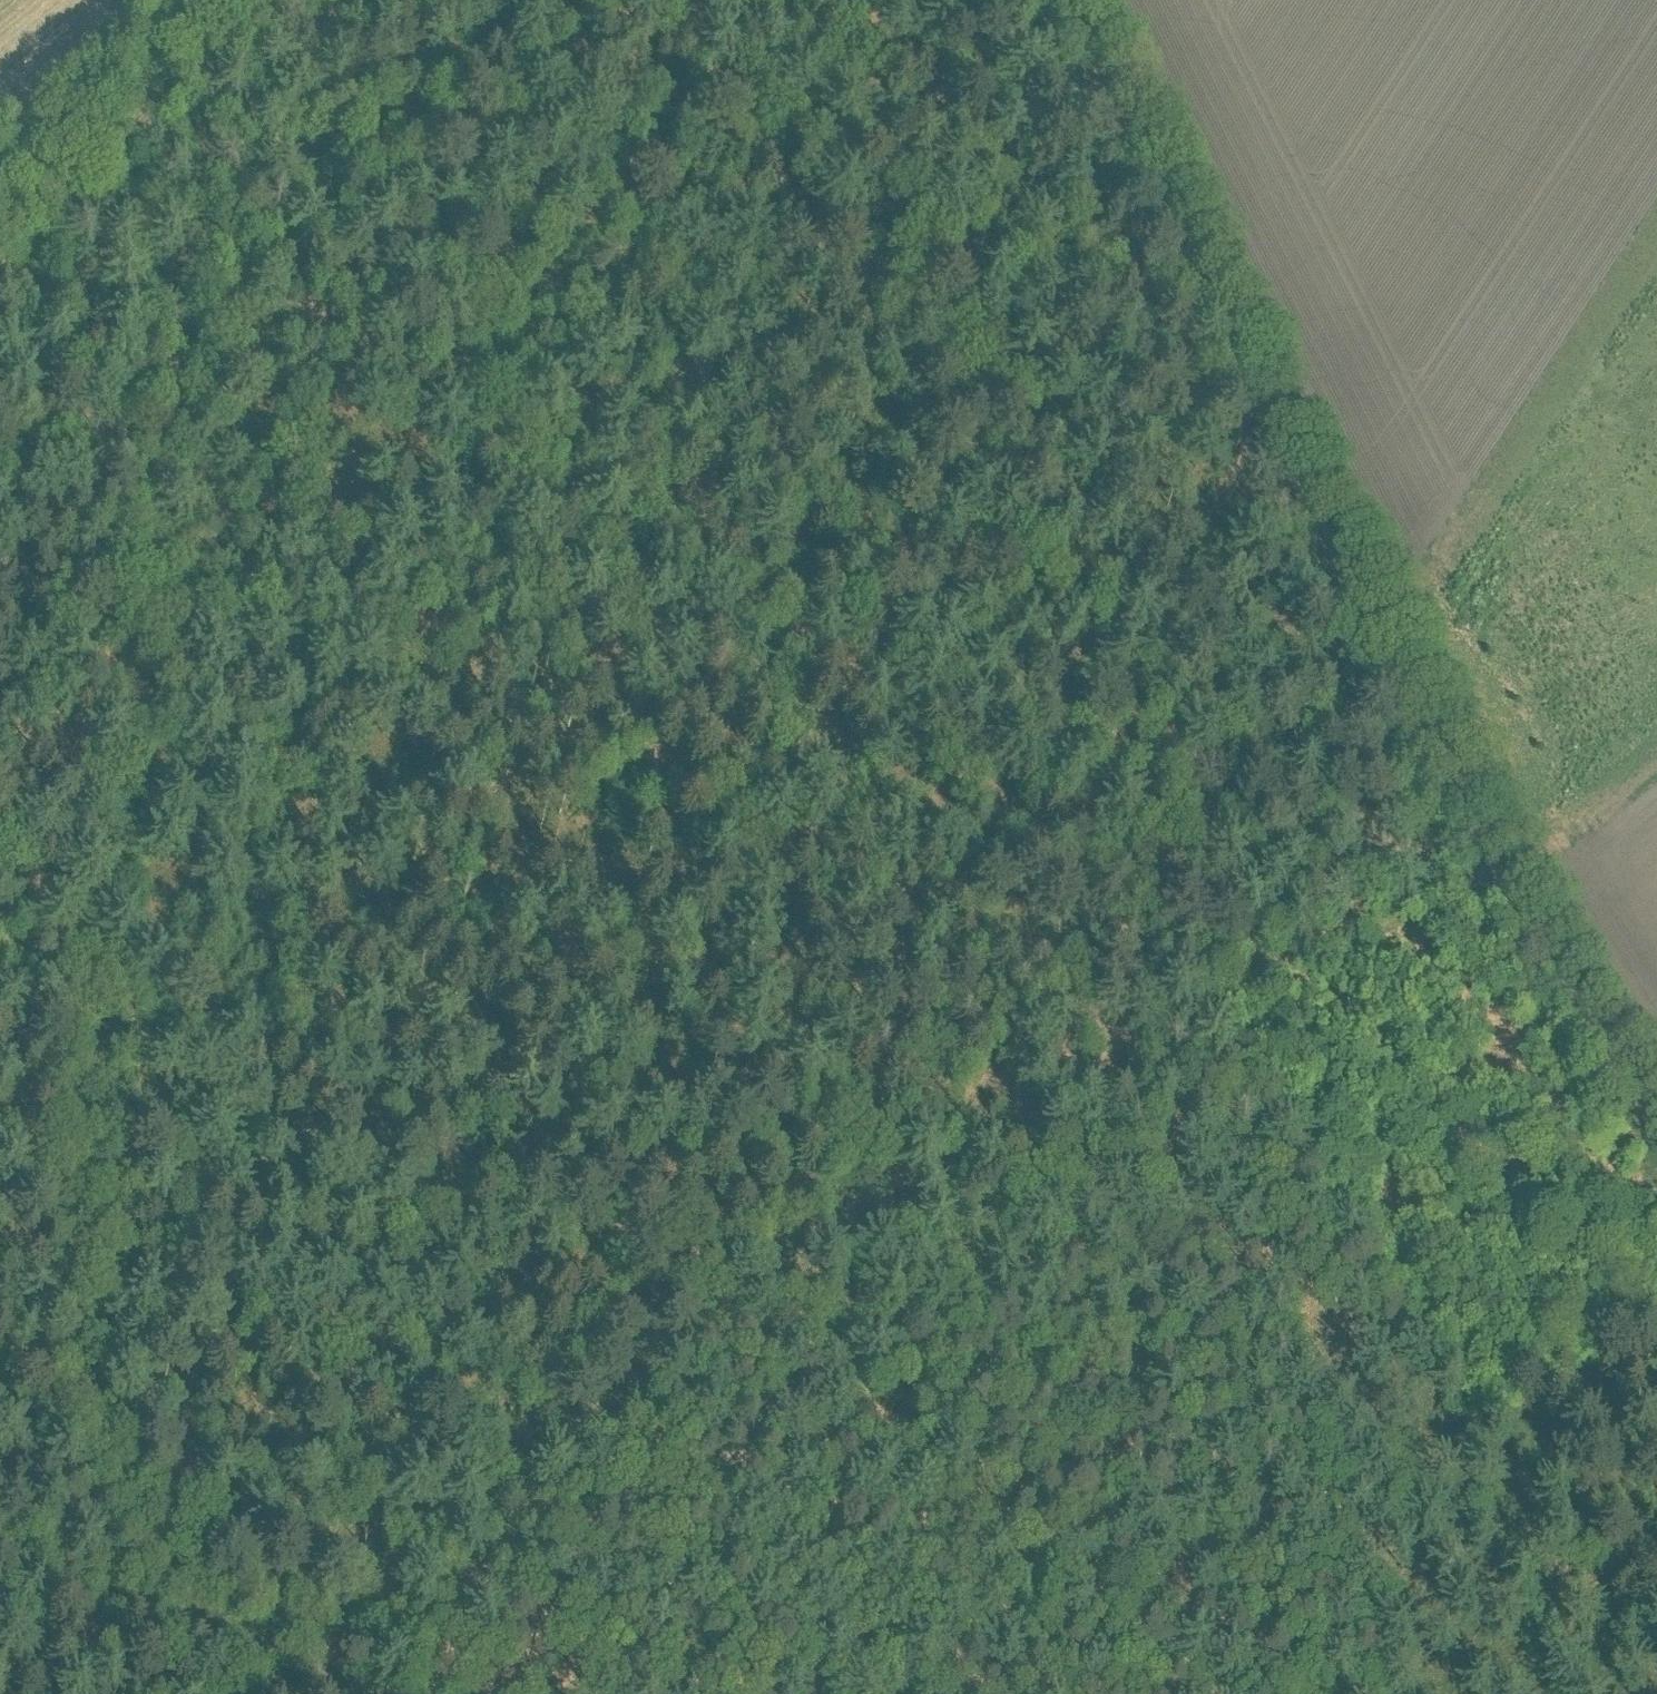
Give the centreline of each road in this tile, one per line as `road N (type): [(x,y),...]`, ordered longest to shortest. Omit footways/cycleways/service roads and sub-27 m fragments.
road 1 (track): [(335,1647),(208,1597),(177,1571),(89,1424),(63,1301),(216,59)]
road 2 (track): [(315,1667),(460,1524),(830,1238),(1170,1019),(1484,852)]
road 3 (track): [(1053,0),(1426,751),(1656,1126)]
road 4 (track): [(285,0),(0,238)]

